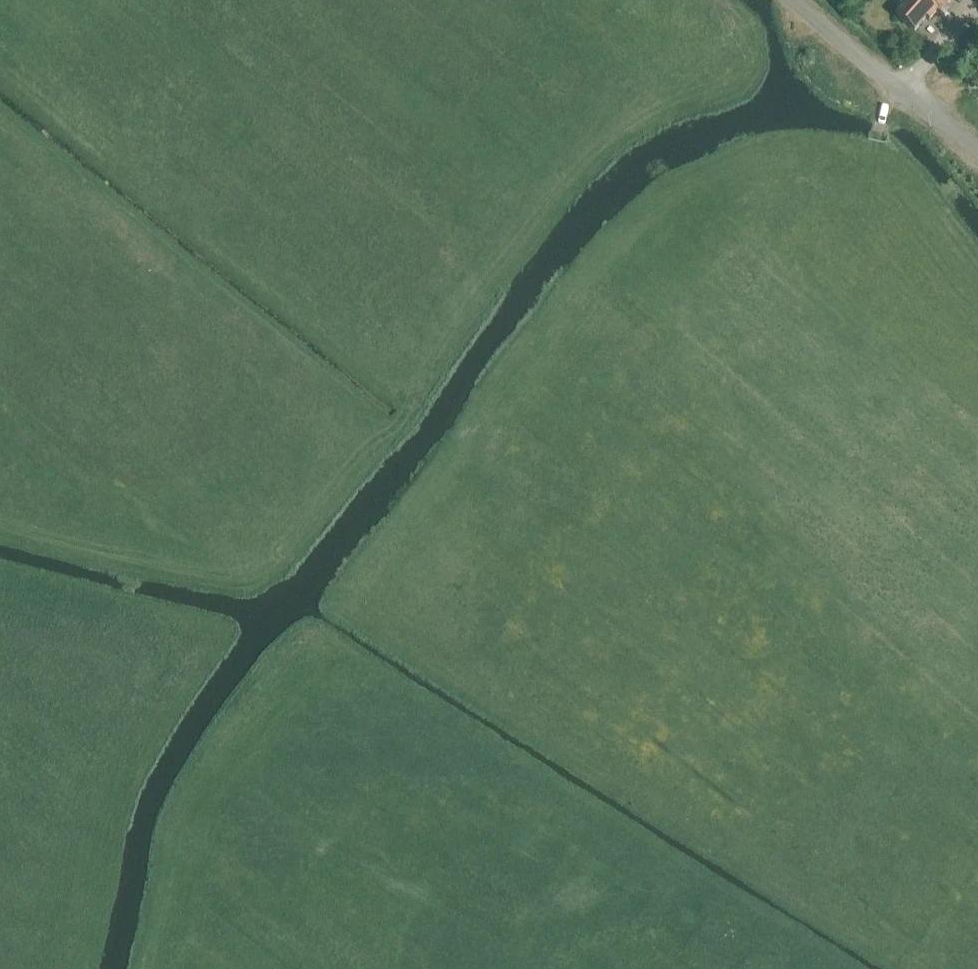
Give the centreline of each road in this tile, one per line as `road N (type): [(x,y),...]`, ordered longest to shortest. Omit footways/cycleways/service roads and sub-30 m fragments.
road 1 (unclassified): [(977,150),(791,0)]

